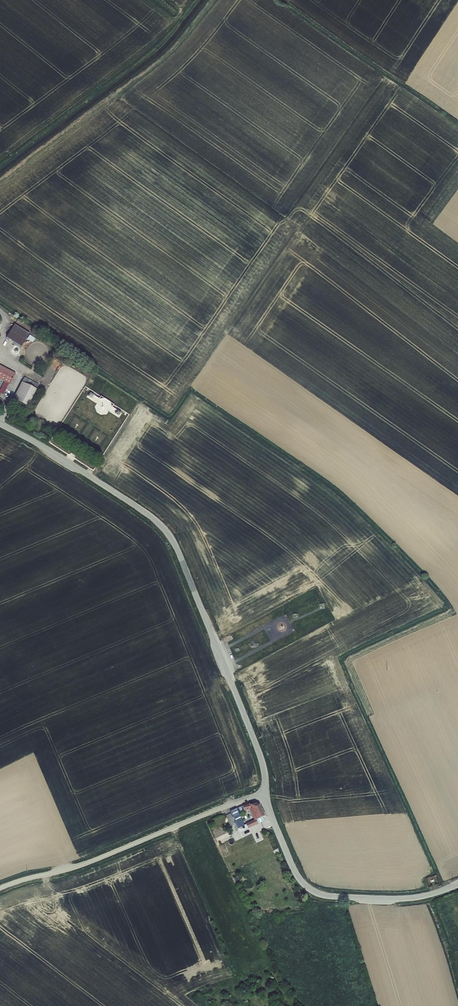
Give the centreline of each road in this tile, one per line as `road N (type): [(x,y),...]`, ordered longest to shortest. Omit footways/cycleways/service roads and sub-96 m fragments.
road 1 (tertiary): [(265,791),(258,750),(172,539),(146,513),(0,424)]
road 2 (unclassified): [(265,791),(88,863),(0,889)]
road 3 (tertiary): [(457,885),(401,899),(317,894),(295,873),(265,791)]

